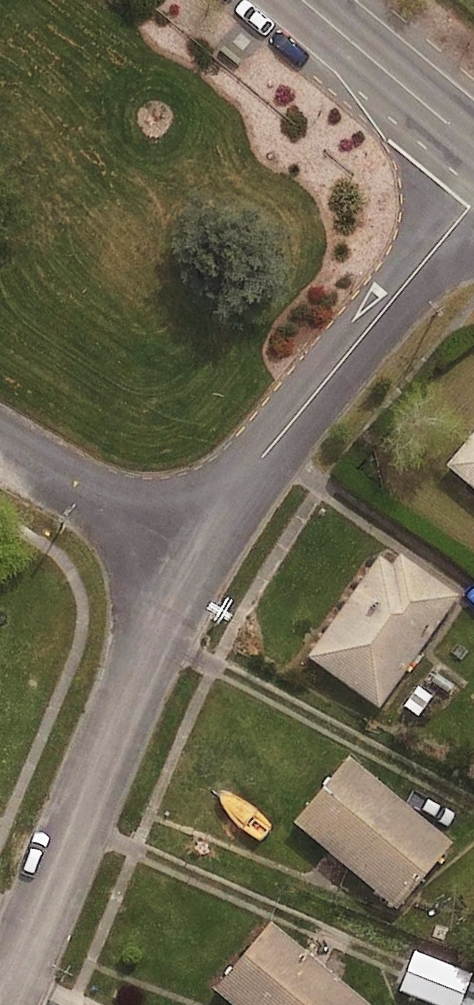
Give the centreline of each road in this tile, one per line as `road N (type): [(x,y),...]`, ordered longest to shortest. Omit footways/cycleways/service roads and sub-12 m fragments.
road 1 (residential): [(0,1004),(192,557)]
road 2 (residential): [(192,557),(248,476),(473,199)]
road 3 (primary): [(302,0),(473,145)]
road 4 (residential): [(192,557),(0,443)]

